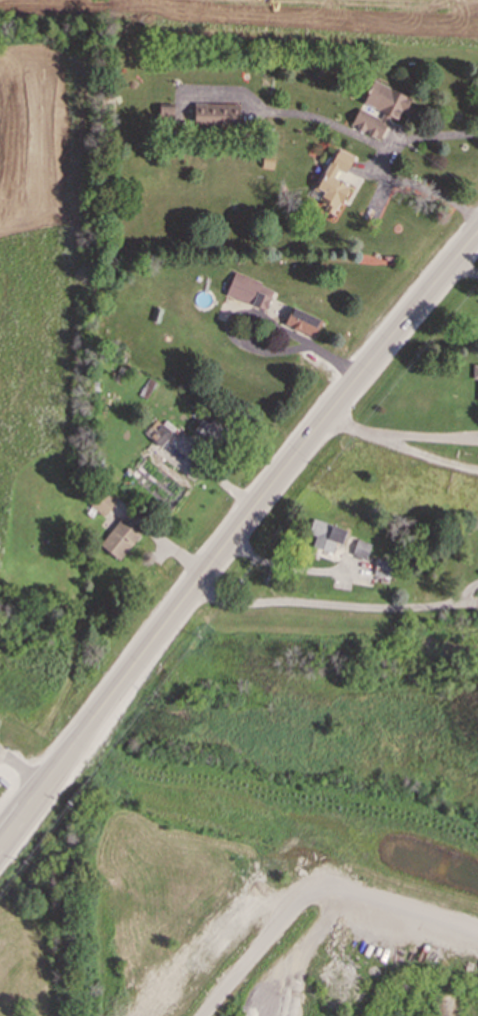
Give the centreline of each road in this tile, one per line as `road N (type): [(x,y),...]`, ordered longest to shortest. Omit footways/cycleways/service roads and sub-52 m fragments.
road 1 (secondary): [(477,231),(322,420),(0,840)]

